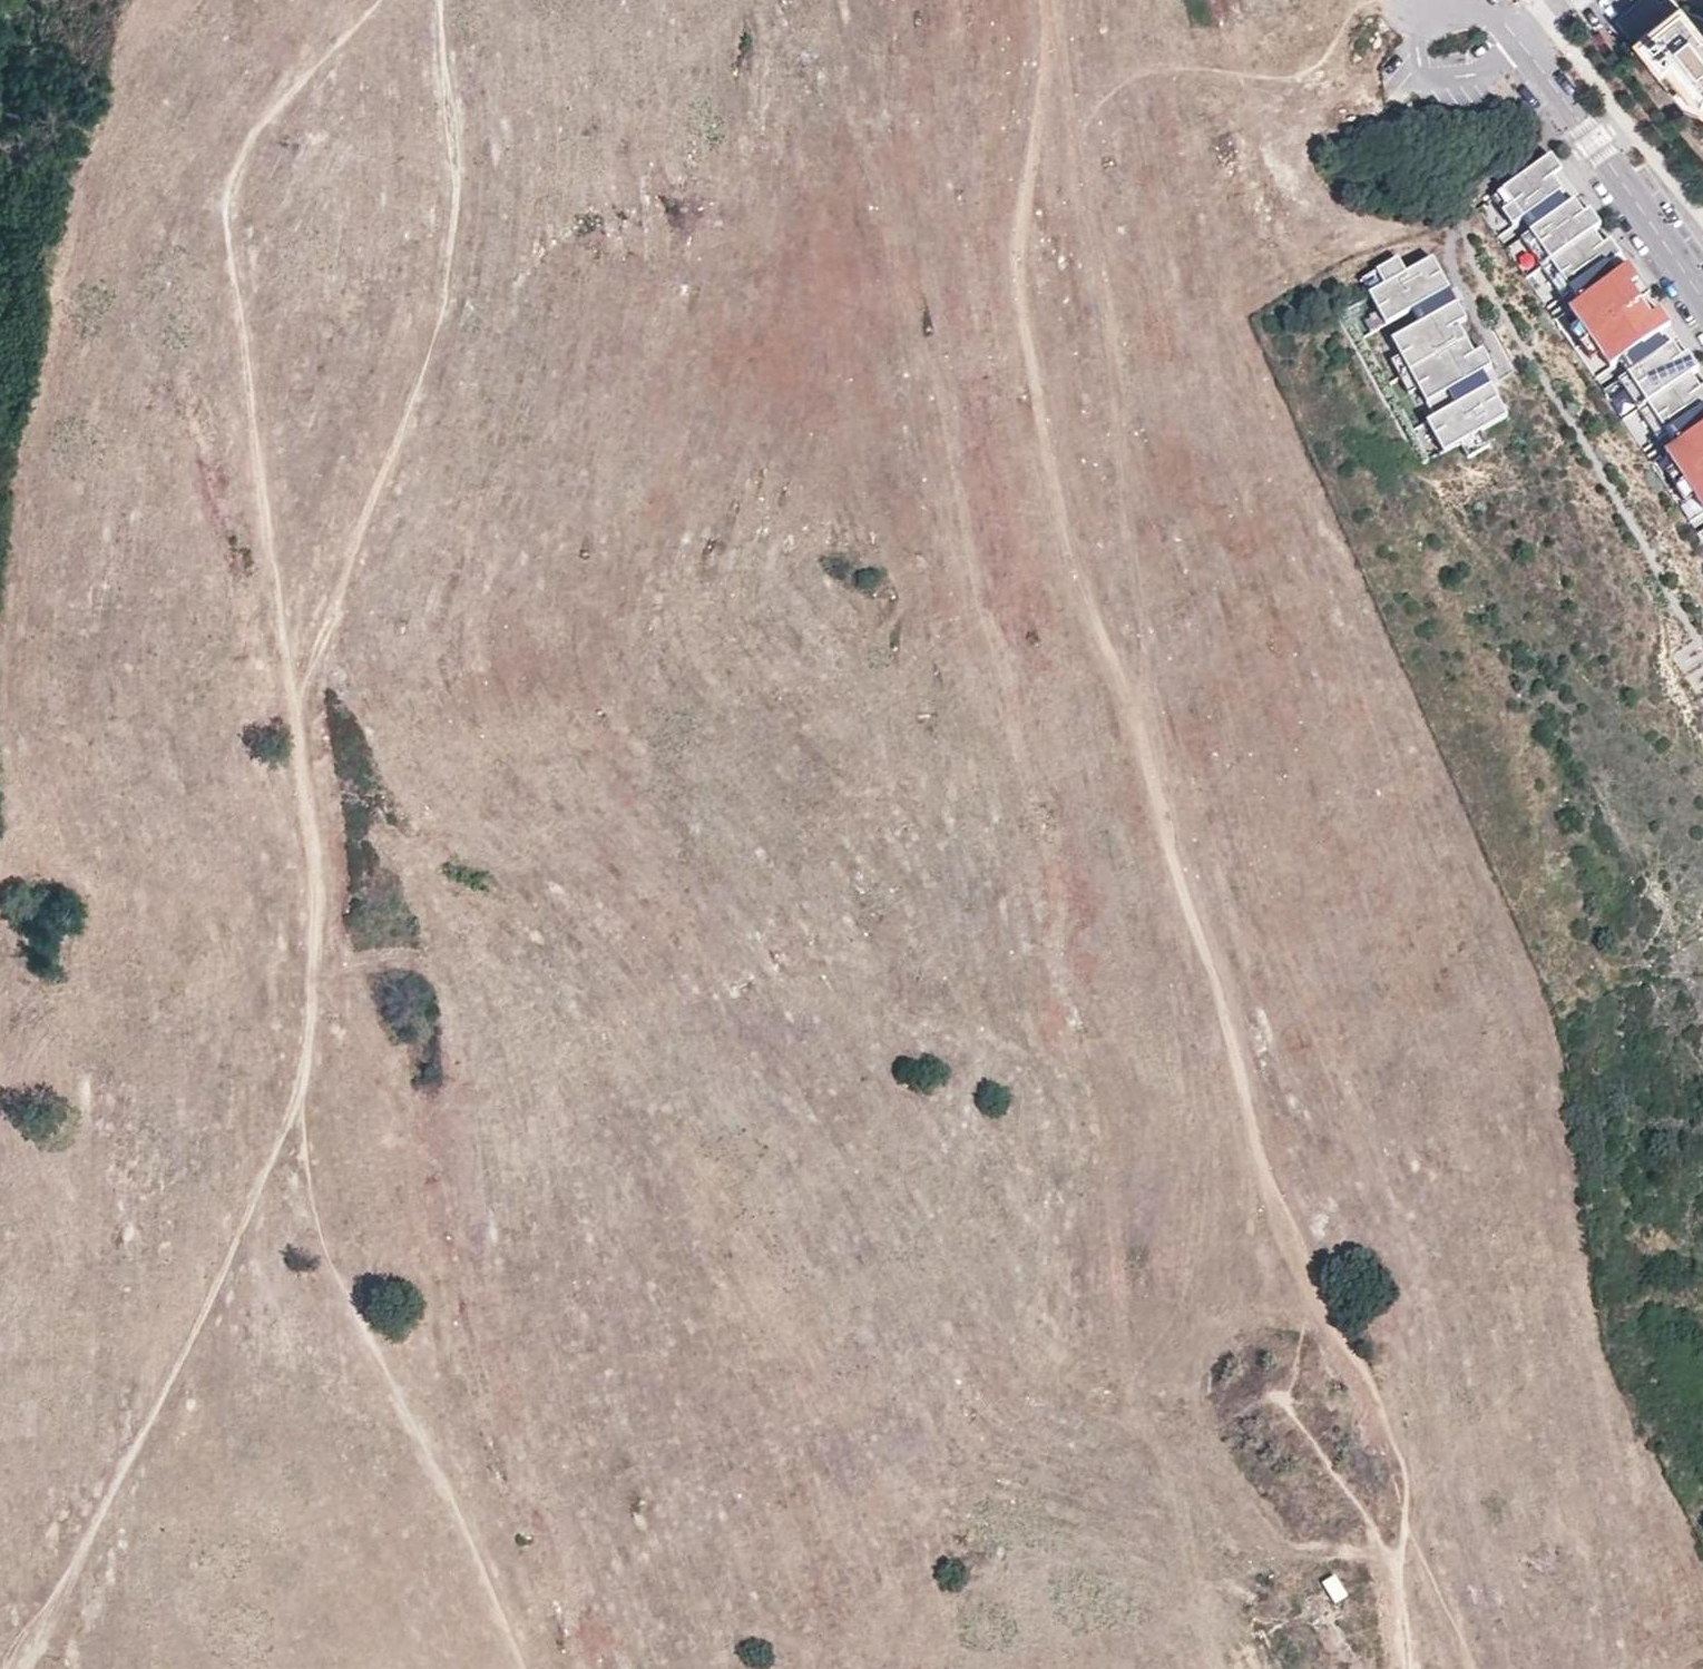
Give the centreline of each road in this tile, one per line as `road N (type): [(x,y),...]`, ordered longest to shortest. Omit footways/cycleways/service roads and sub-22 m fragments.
road 1 (track): [(22,1668),(205,1319),(293,1111),(307,1053),(320,867),(296,726),(299,689),(440,318),(466,177),(443,0)]
road 2 (track): [(1405,1668),(1405,1486),(1367,1376),(1330,1323),(1284,1219),(1129,694),(1085,591),(1052,476),(1018,291),(1046,0)]
road 3 (track): [(1164,0),(1248,103),(1311,124),(1374,92),(1411,43),(1429,0)]
road 4 (residential): [(1702,300),(1518,43)]
road 5 (residential): [(1431,0),(1418,47),(1426,80),(1473,73),(1518,43)]

